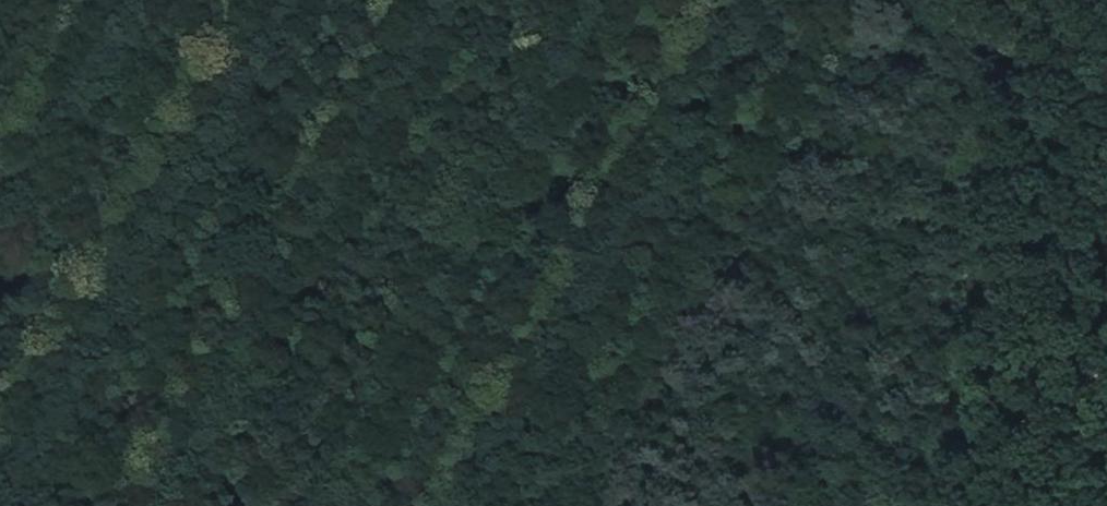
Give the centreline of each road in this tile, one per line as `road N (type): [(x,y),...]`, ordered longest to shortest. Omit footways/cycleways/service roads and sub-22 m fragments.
road 1 (track): [(900,0),(1106,102)]

